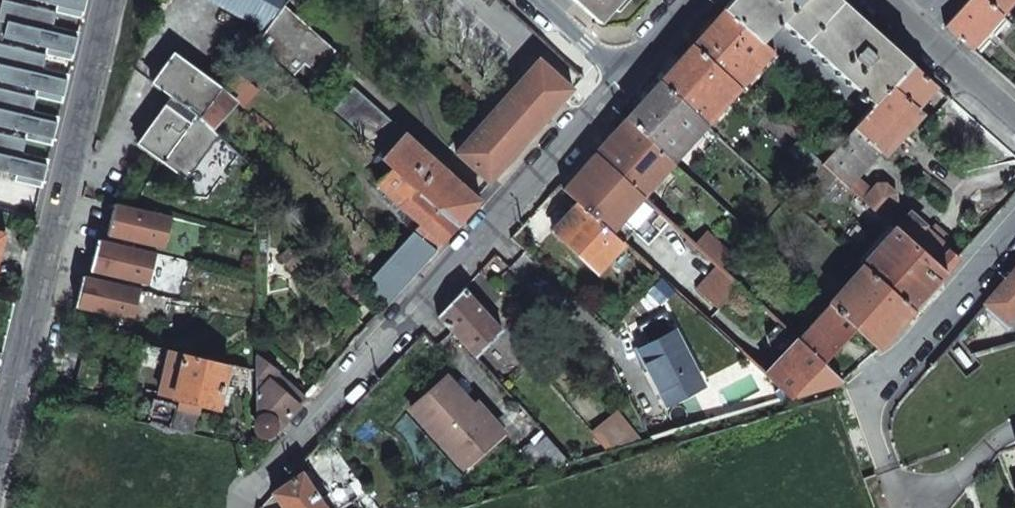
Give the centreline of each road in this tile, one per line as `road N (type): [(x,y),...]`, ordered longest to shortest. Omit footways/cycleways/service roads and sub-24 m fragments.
road 1 (residential): [(249,507),(285,455),(615,81)]
road 2 (tertiary): [(108,0),(0,450)]
road 3 (residential): [(862,384),(901,372),(1014,240)]
road 4 (residential): [(873,0),(1014,125)]
road 5 (residential): [(897,507),(862,384)]
road 6 (residential): [(1014,430),(924,507)]

